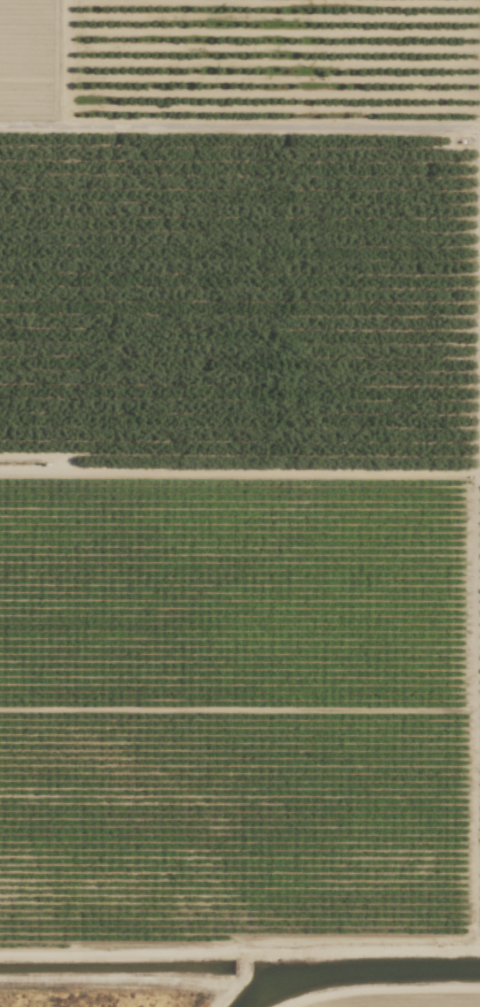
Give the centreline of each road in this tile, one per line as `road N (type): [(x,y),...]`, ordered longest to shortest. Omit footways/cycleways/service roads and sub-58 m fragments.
road 1 (track): [(63,0),(61,122),(0,126)]

